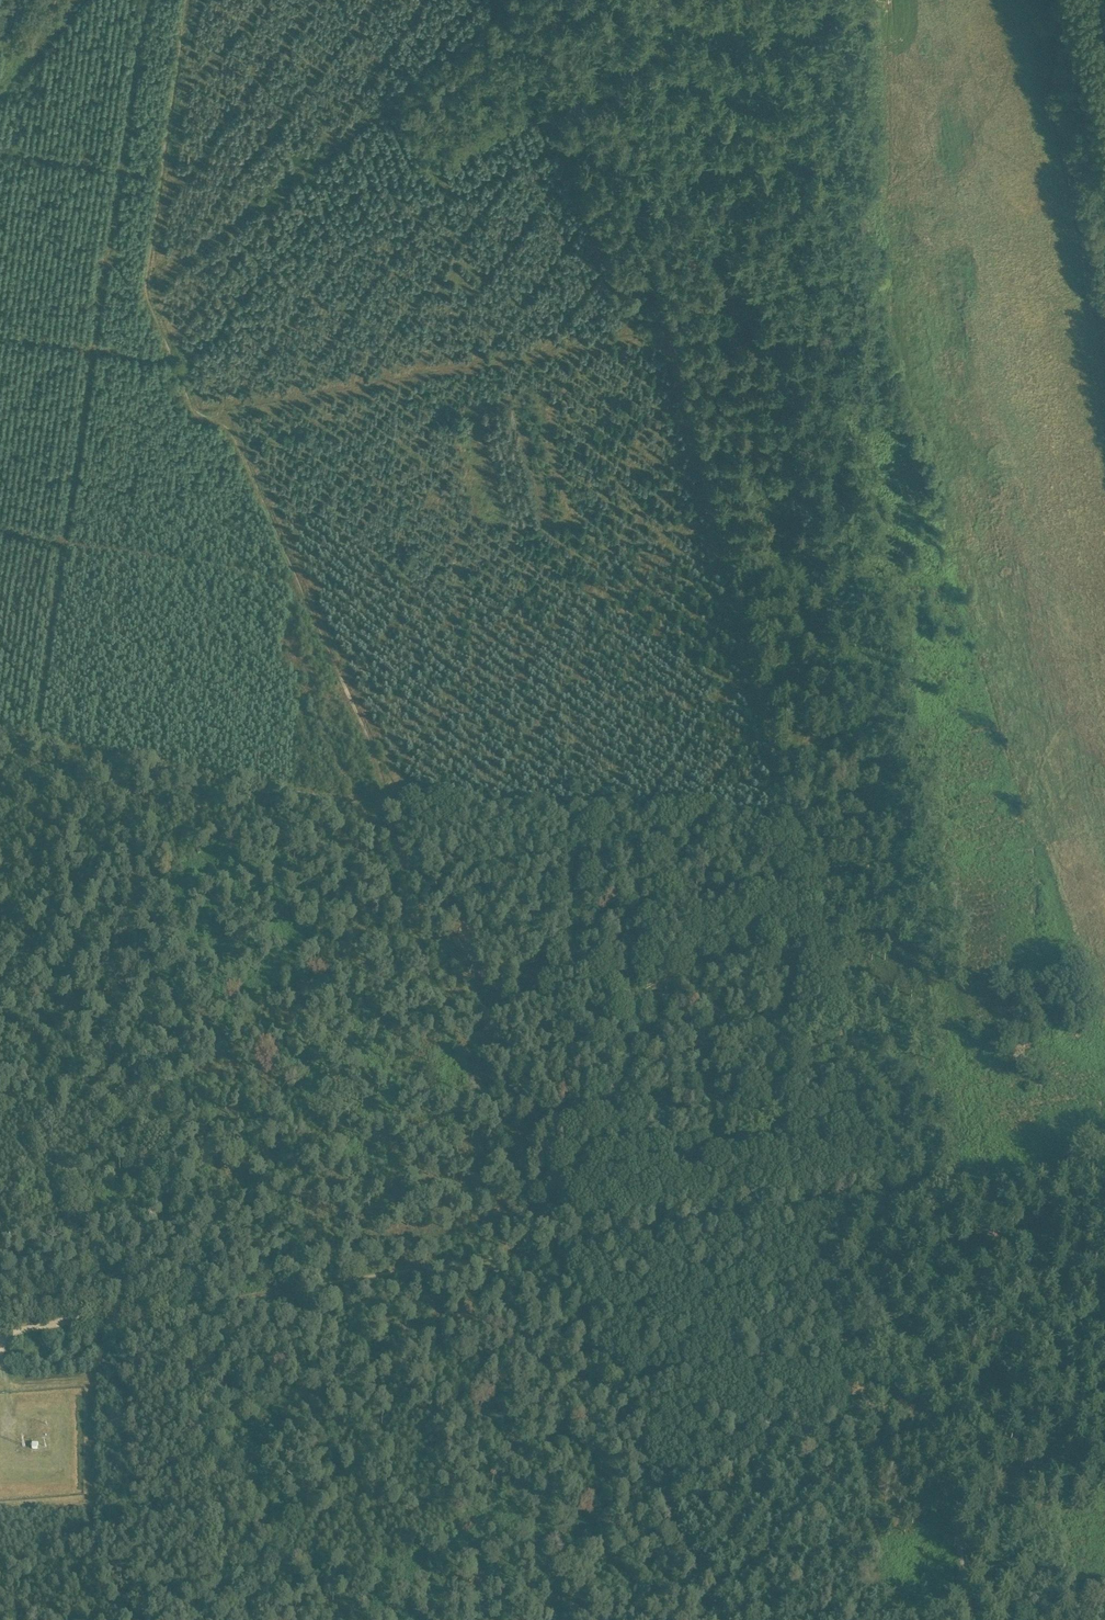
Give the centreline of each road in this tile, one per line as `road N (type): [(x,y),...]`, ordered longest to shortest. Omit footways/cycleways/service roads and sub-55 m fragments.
road 1 (track): [(189,0),(150,275),(184,392),(214,411),(358,793),(791,817)]
road 2 (track): [(884,1208),(597,0)]
road 3 (track): [(358,793),(554,1257),(723,1619)]
road 4 (track): [(884,1208),(0,1334)]
road 5 (track): [(972,1619),(884,1208)]
road 6 (track): [(358,793),(0,776)]
road 7 (track): [(230,1619),(175,1311)]
road 8 (track): [(1104,1171),(884,1208)]

